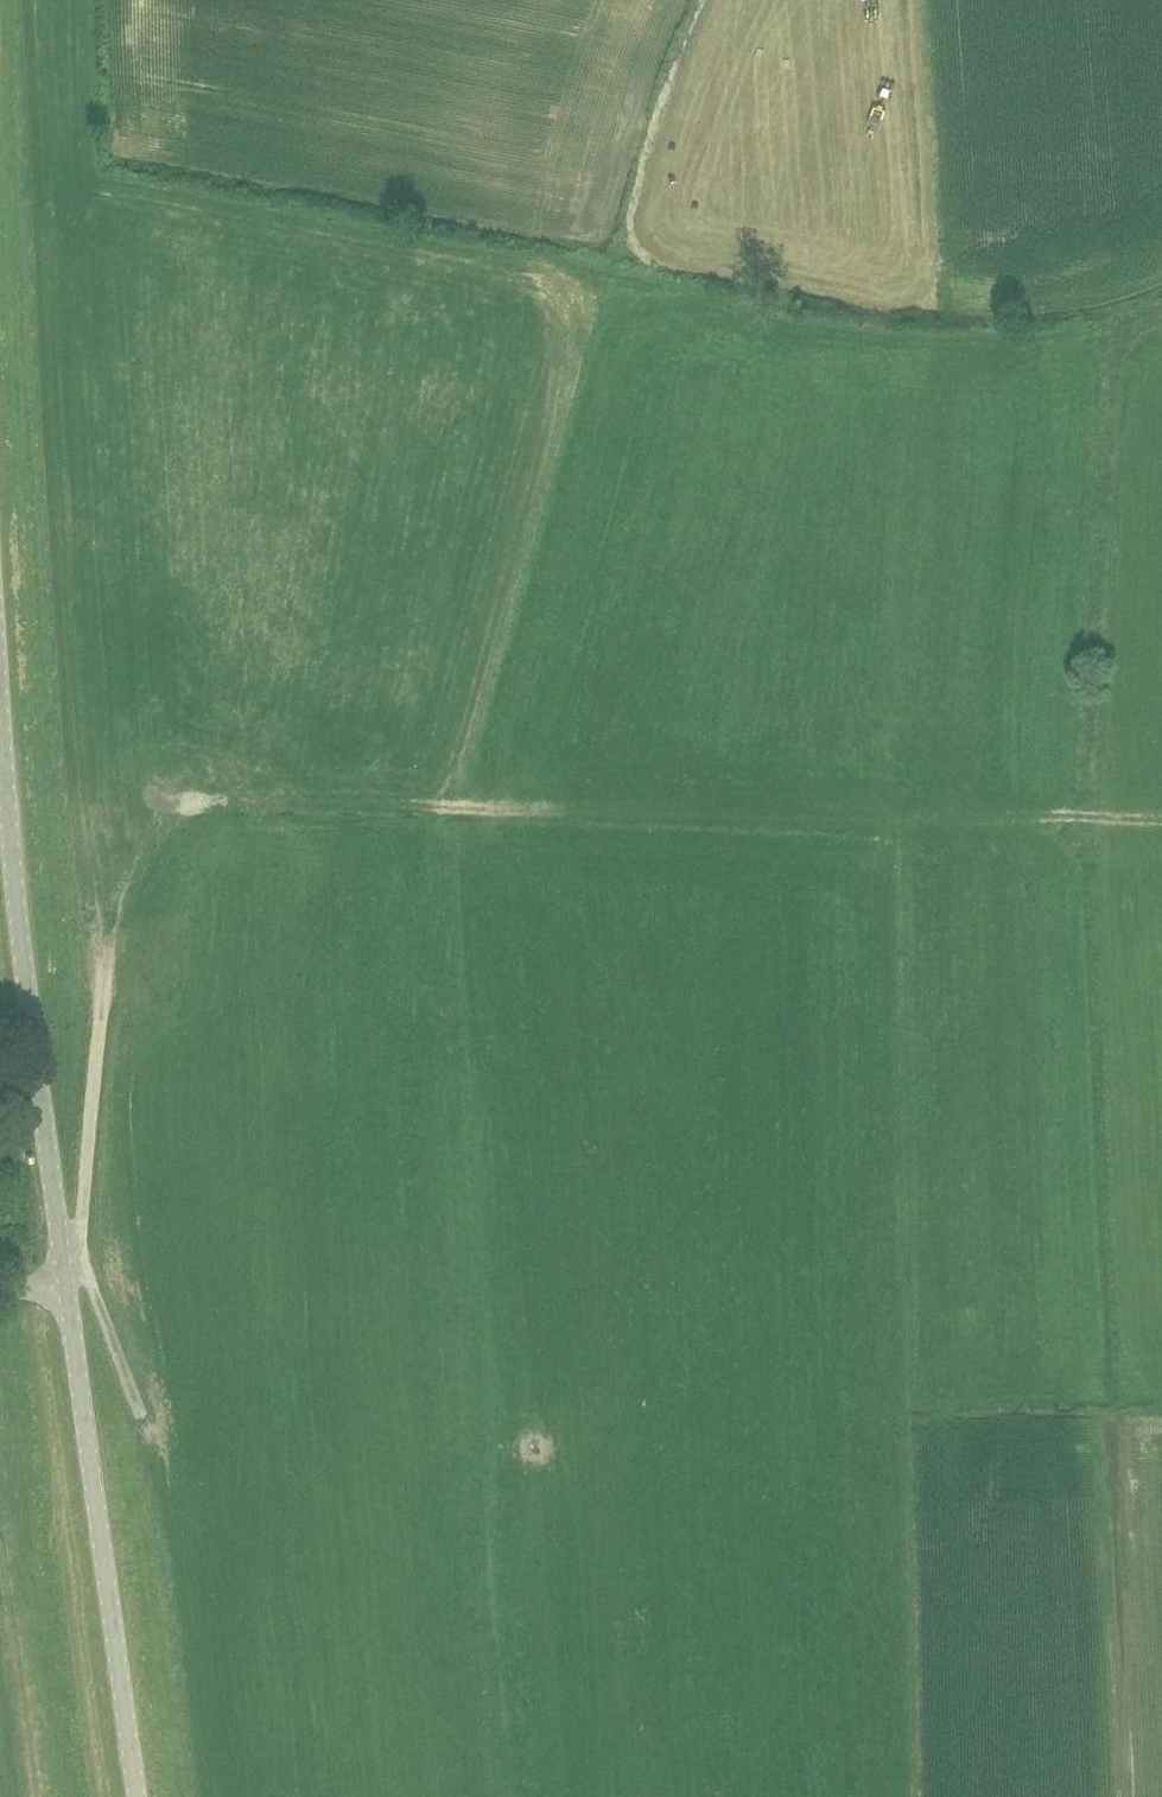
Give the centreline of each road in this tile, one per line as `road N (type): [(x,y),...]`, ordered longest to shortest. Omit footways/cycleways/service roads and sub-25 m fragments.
road 1 (tertiary): [(131,1796),(94,1550),(0,658)]

